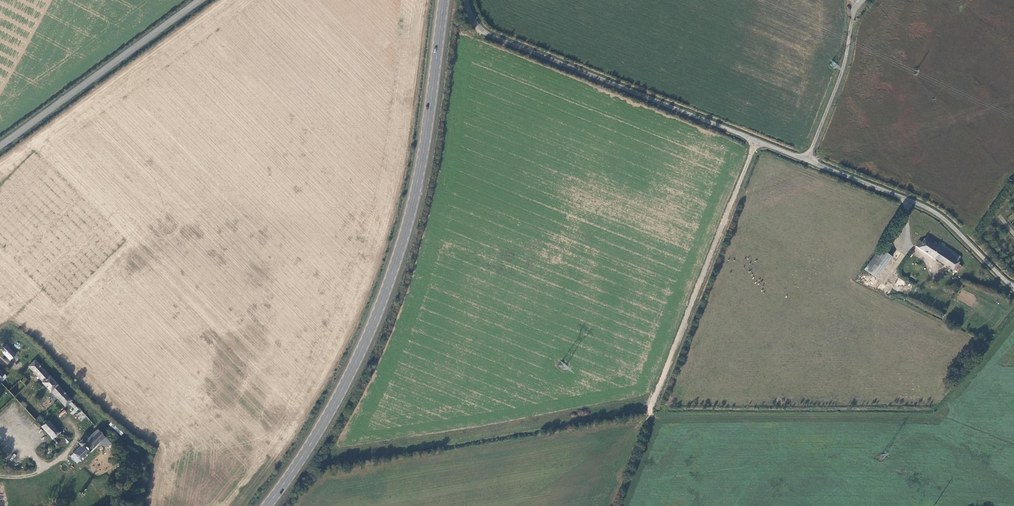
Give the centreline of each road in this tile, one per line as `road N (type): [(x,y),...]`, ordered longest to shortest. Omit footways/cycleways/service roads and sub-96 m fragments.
road 1 (primary): [(443,0),(418,179),(386,289),(326,417),(268,505)]
road 2 (unclassified): [(466,0),(473,20),(493,37),(808,159)]
road 3 (track): [(755,140),(651,413)]
road 4 (tertiary): [(0,146),(200,0)]
road 5 (unclassified): [(808,159),(930,209),(1013,287)]
road 6 (unclassified): [(808,159),(842,75),(853,14)]

